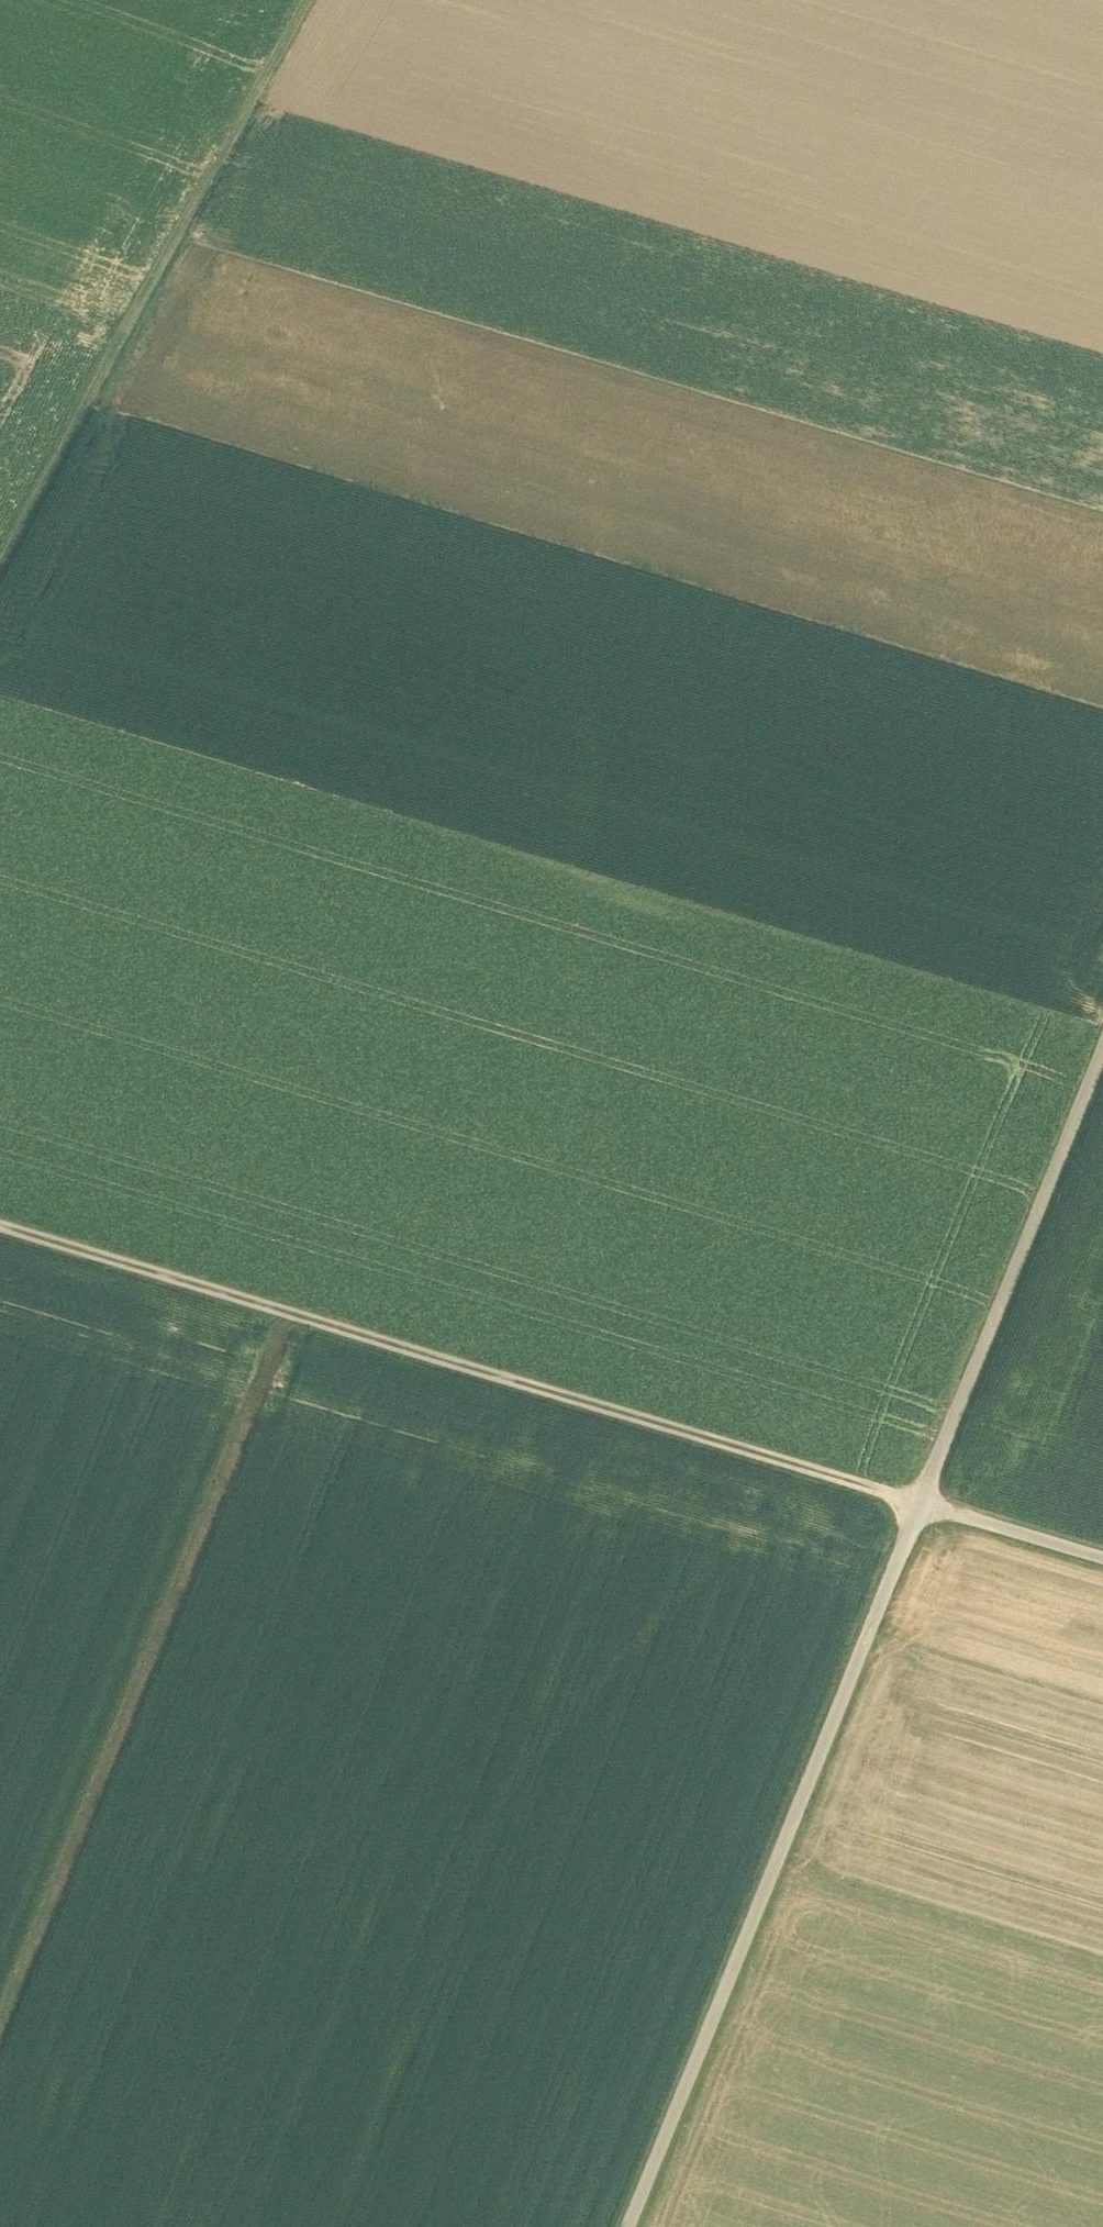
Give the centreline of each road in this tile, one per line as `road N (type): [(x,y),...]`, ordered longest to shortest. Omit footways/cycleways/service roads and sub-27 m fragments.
road 1 (unclassified): [(1102,1055),(628,2226)]
road 2 (track): [(921,1508),(0,1232)]
road 3 (track): [(318,0),(0,576)]
road 4 (track): [(921,1508),(1102,1562)]

